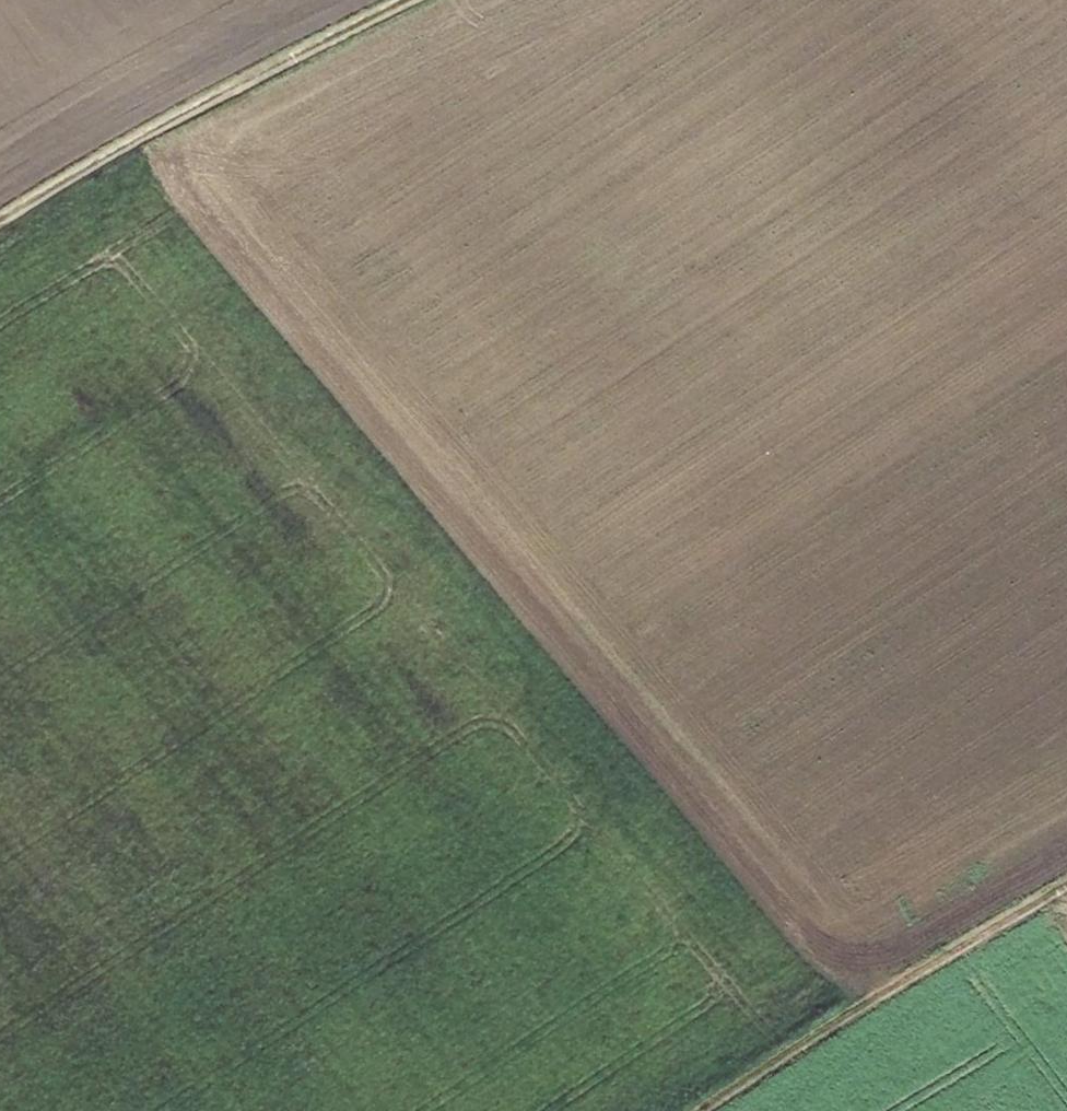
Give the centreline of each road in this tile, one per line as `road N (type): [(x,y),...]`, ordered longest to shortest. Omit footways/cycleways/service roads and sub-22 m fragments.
road 1 (track): [(418,0),(203,97),(0,217)]
road 2 (track): [(1066,865),(682,1110)]

